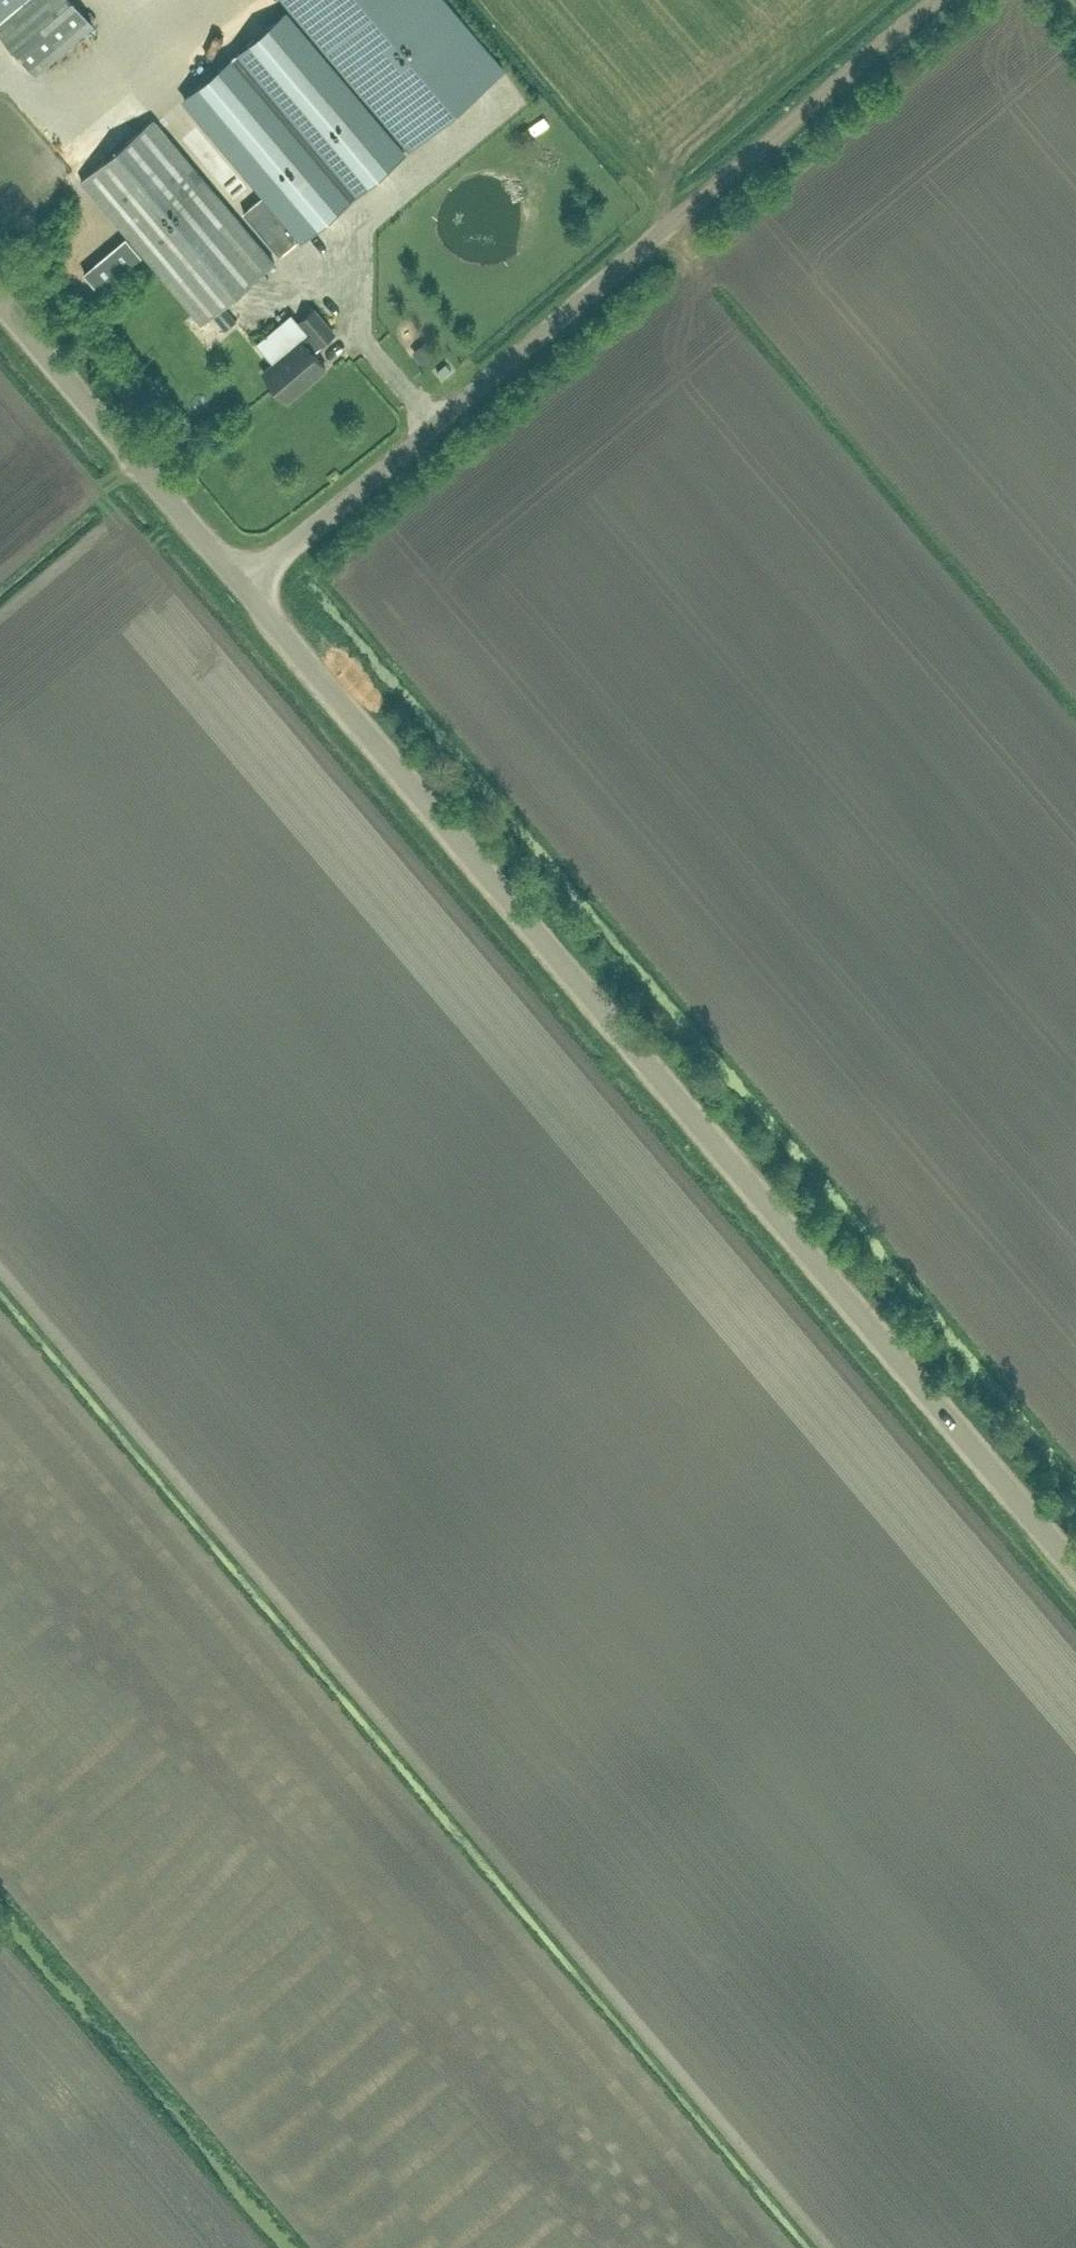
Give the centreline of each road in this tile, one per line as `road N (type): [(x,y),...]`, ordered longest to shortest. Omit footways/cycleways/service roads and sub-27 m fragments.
road 1 (tertiary): [(1075,1569),(242,588)]
road 2 (unclassified): [(242,588),(930,0)]
road 3 (tertiary): [(242,588),(0,302)]

